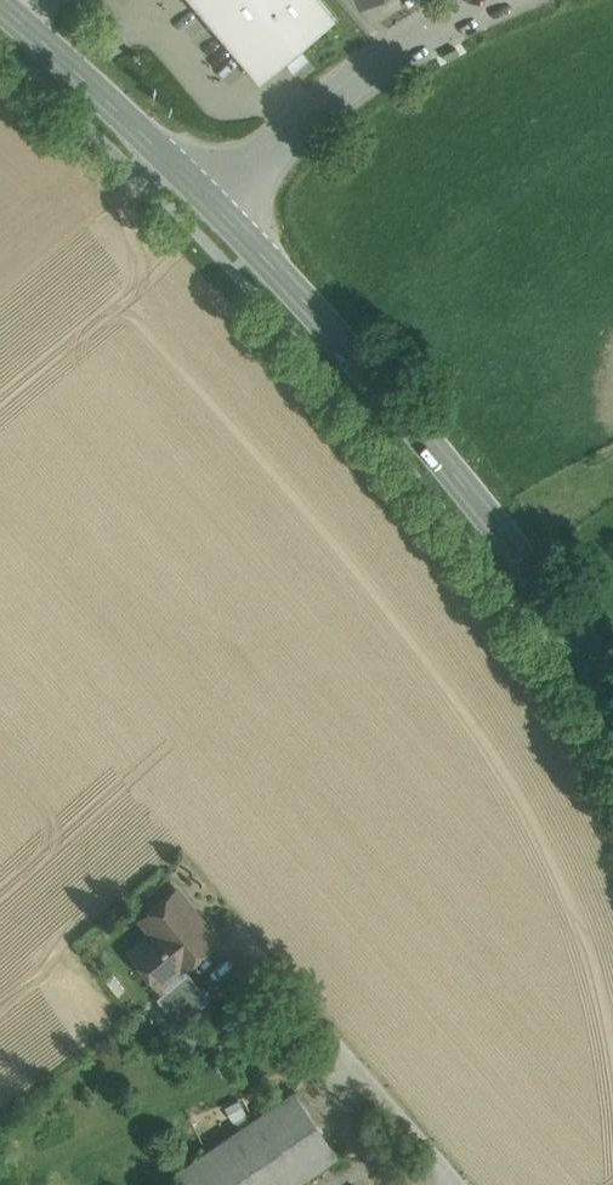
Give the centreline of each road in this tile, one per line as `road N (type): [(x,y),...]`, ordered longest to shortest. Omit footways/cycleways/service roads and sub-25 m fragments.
road 1 (secondary): [(612,696),(505,539),(367,365),(213,204)]
road 2 (unclassified): [(213,204),(319,115),(419,46),(505,0)]
road 3 (secondary): [(213,204),(0,4)]

